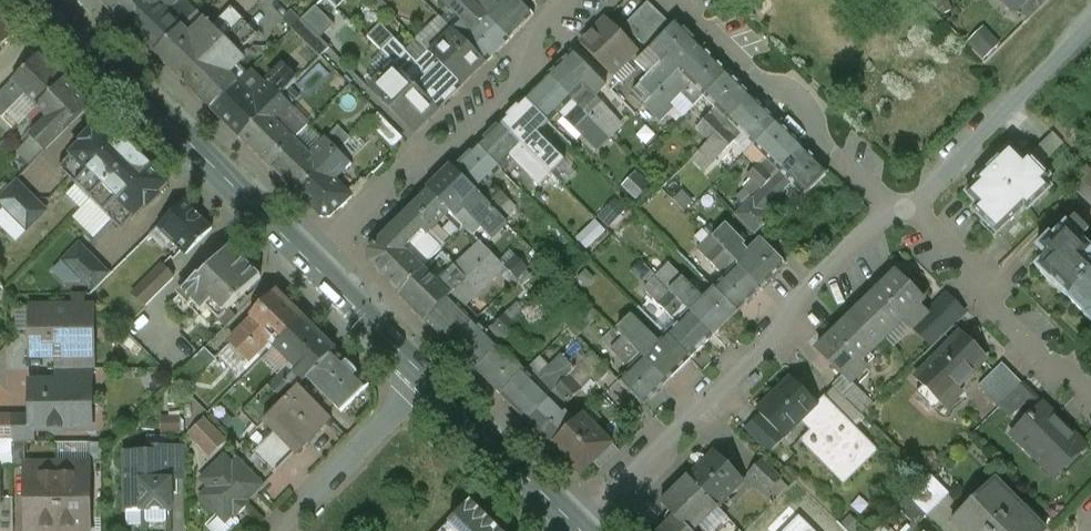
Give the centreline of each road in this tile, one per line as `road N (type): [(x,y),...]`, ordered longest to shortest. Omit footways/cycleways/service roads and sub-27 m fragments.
road 1 (residential): [(581,519),(904,211)]
road 2 (residential): [(319,264),(591,0)]
road 3 (primary): [(52,2),(319,264)]
road 4 (residential): [(695,0),(904,211)]
road 5 (residential): [(904,211),(1090,27)]
road 6 (residential): [(904,211),(1090,388)]
road 7 (residential): [(430,374),(279,530)]
road 8 (primary): [(430,374),(581,519)]
road 9 (primary): [(319,264),(430,374)]

